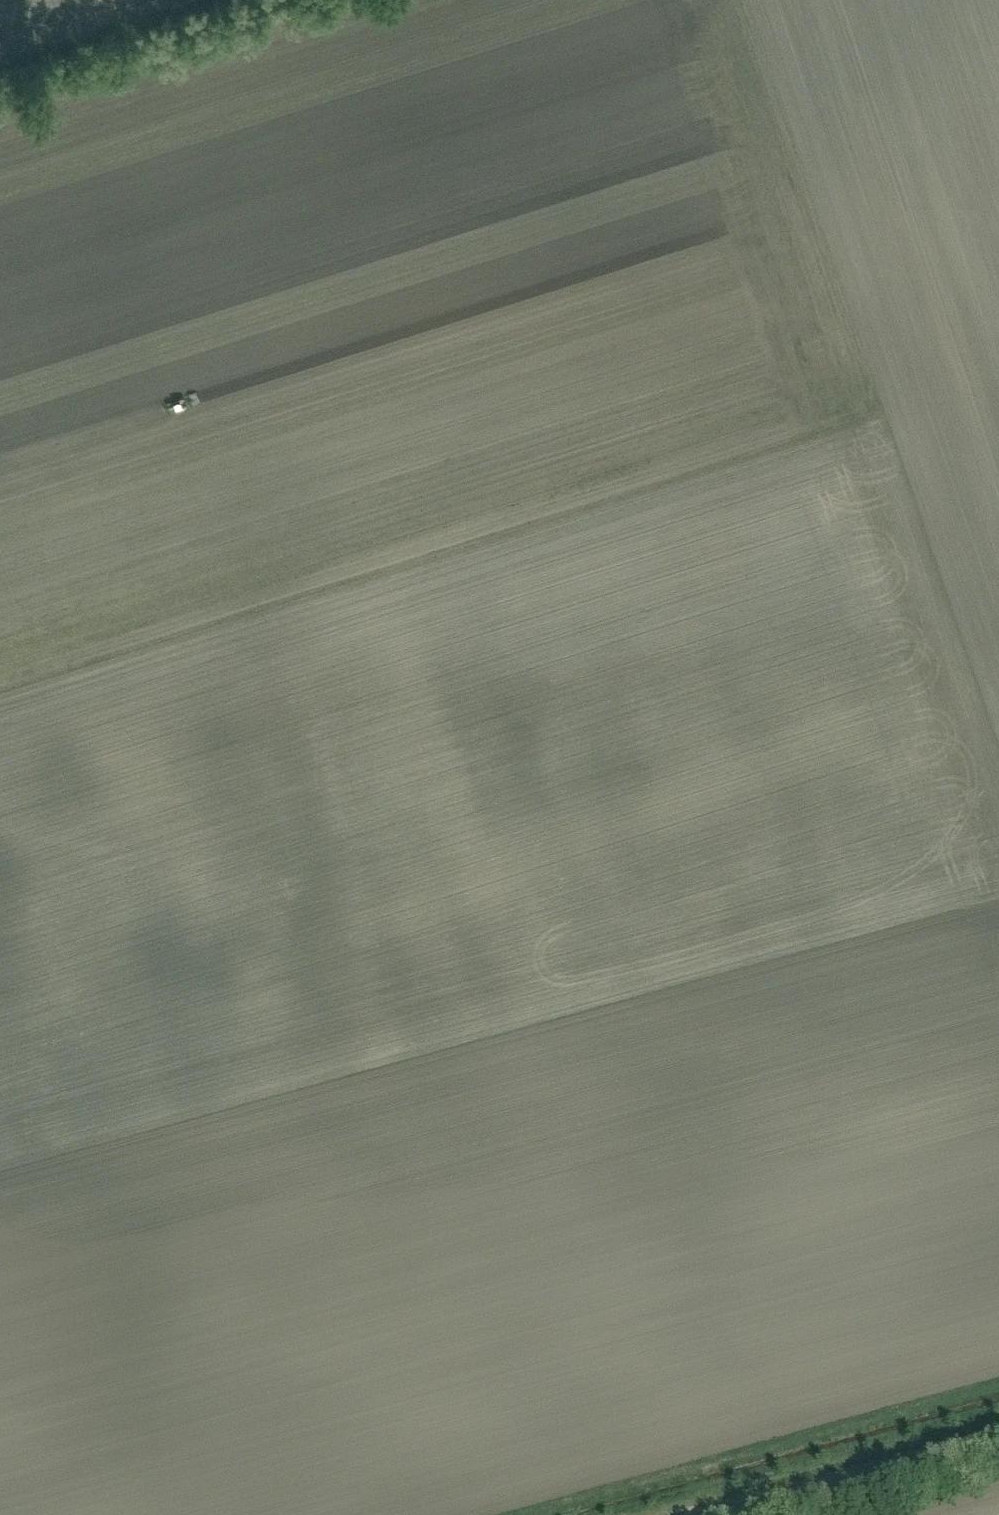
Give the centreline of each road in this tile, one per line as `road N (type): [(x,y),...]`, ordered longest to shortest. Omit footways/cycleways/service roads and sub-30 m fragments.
road 1 (residential): [(697,1514),(998,1435)]

